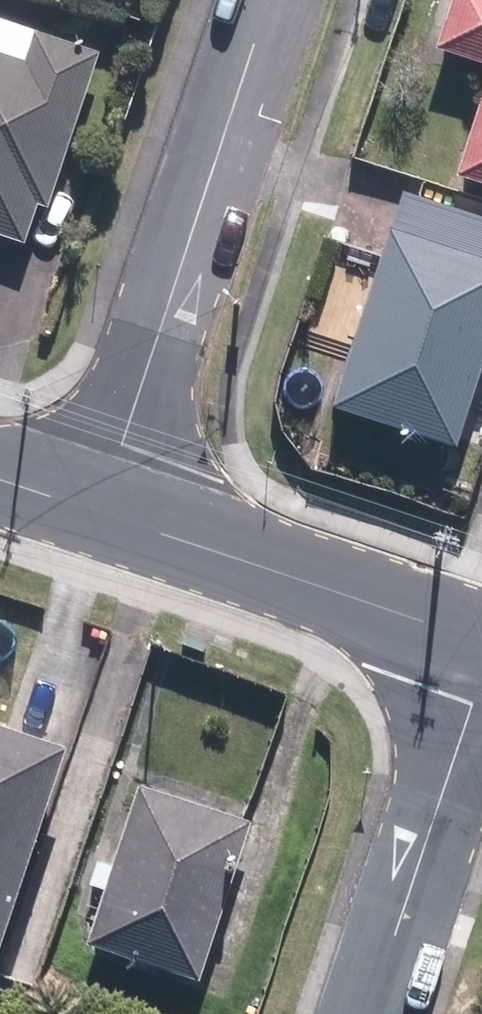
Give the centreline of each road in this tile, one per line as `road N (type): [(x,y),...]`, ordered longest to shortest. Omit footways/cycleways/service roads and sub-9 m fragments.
road 1 (residential): [(272,0),(102,512)]
road 2 (tertiary): [(481,642),(102,512)]
road 3 (residential): [(372,1013),(481,676)]

